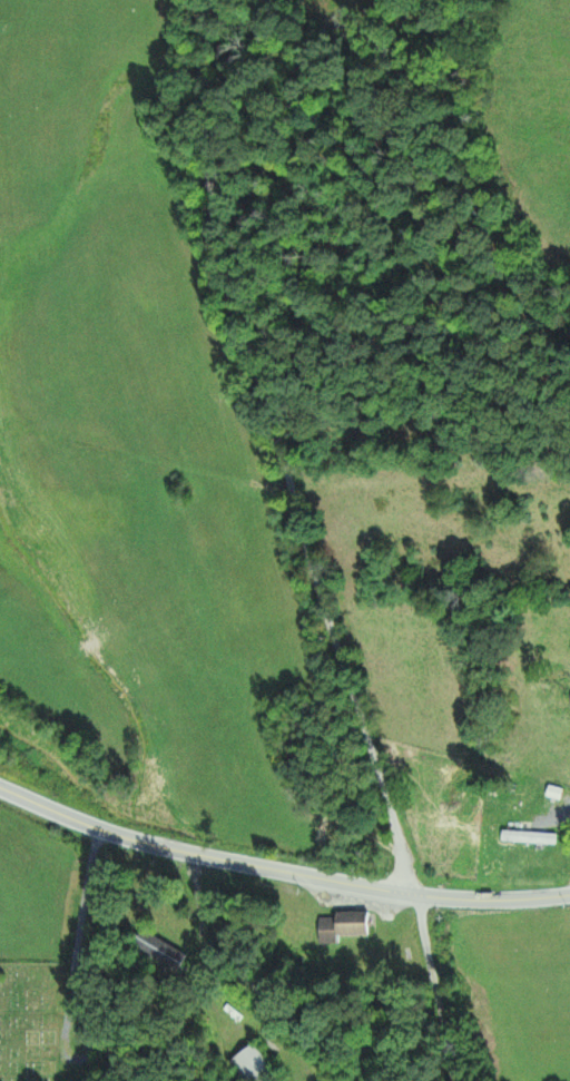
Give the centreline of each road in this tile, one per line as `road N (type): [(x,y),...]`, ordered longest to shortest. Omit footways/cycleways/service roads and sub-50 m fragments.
road 1 (residential): [(416,888),(314,729),(170,233),(170,0)]
road 2 (secondary): [(0,786),(134,839),(502,904),(569,898)]
road 3 (residential): [(375,1080),(348,990),(416,888)]

